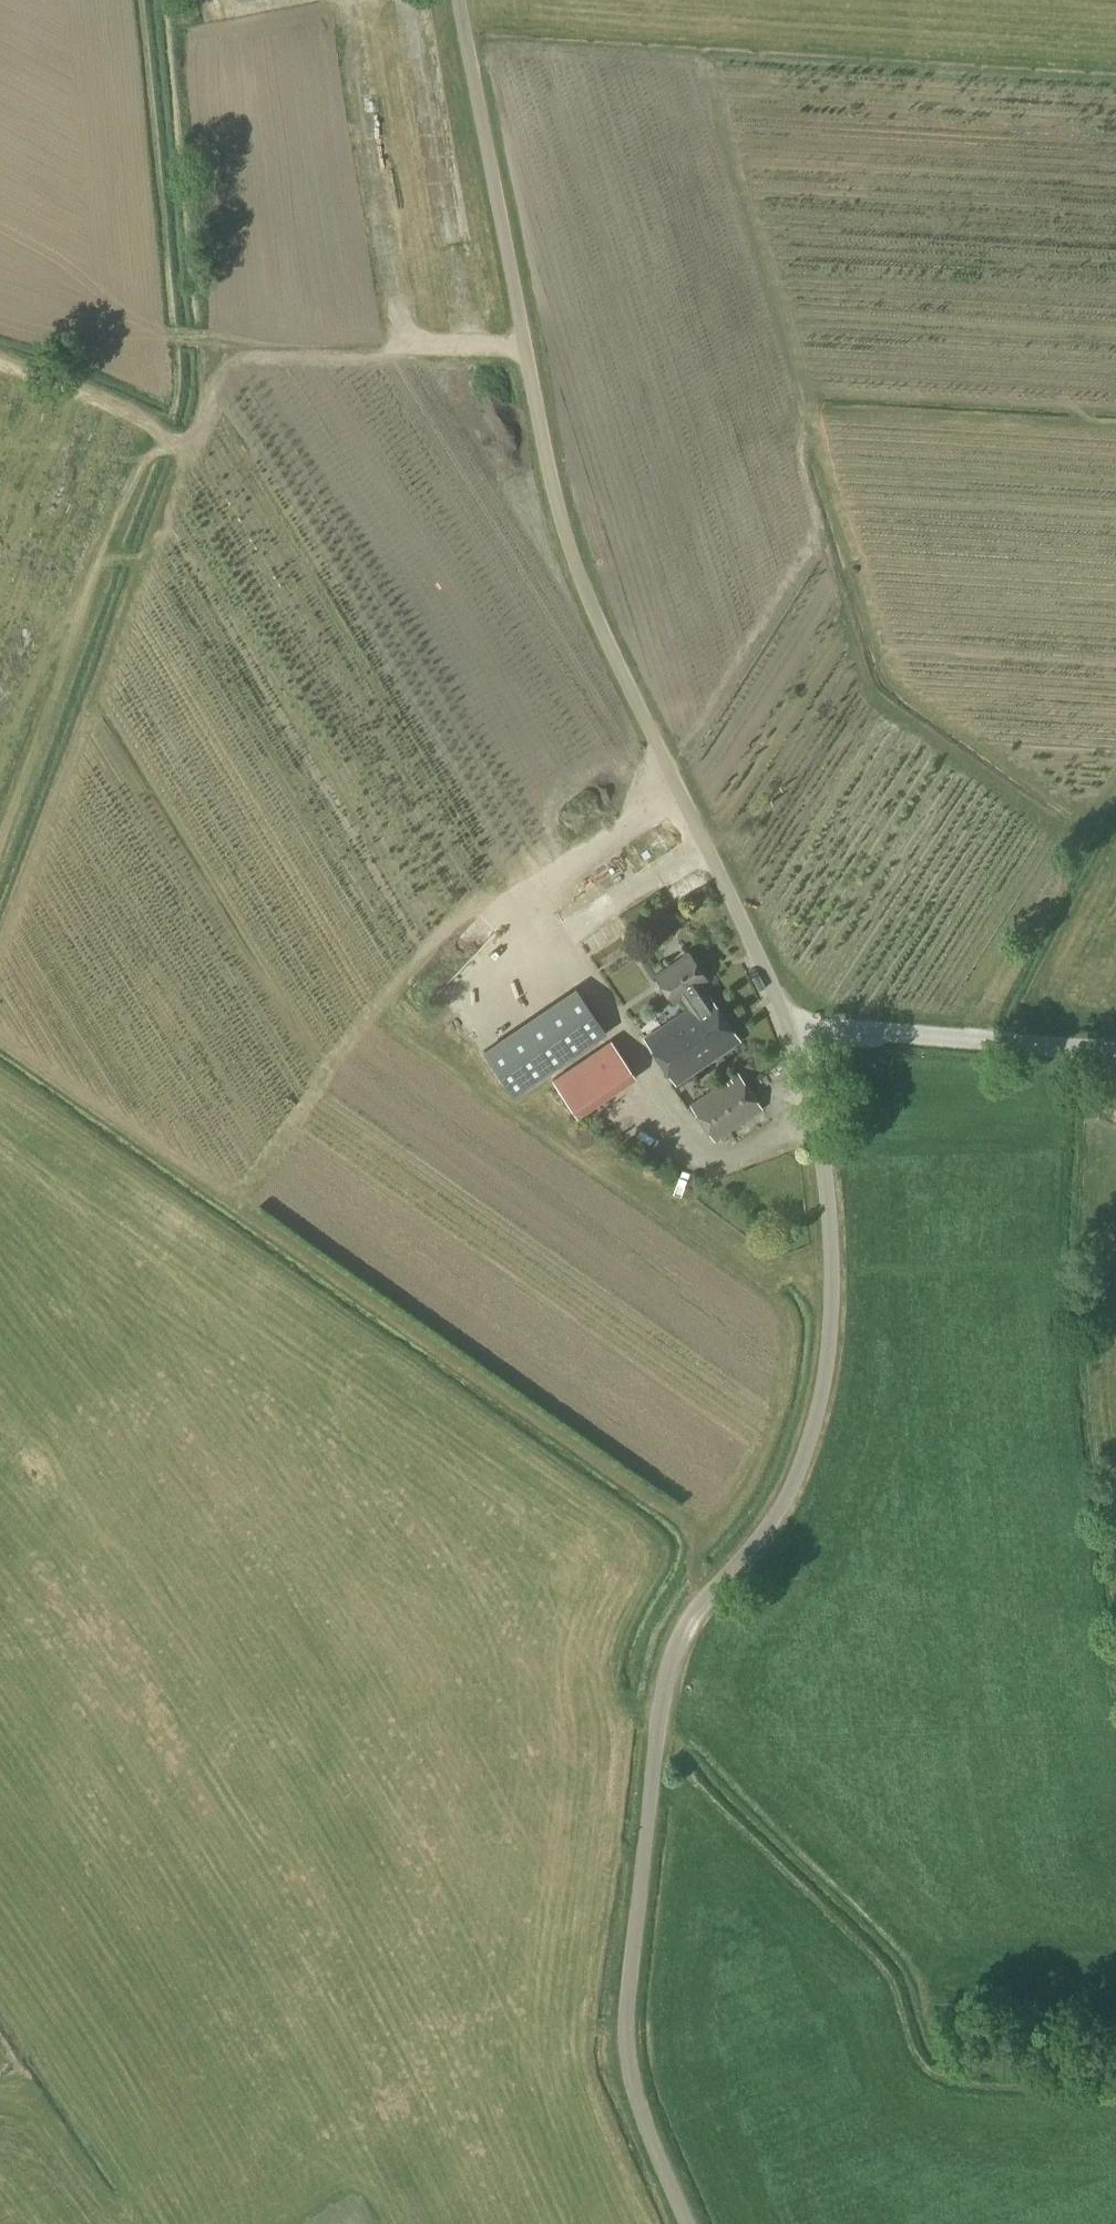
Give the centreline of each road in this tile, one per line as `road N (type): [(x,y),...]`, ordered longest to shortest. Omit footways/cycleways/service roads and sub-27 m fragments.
road 1 (unclassified): [(693,2223),(640,2087),(633,2023),(662,1712),(676,1667),(789,1508),(815,1443),(832,1330),(830,1216),(794,1039)]
road 2 (unclassified): [(794,1039),(744,917),(597,618),(545,446),(465,0)]
road 3 (unclassified): [(1115,1060),(794,1039)]

